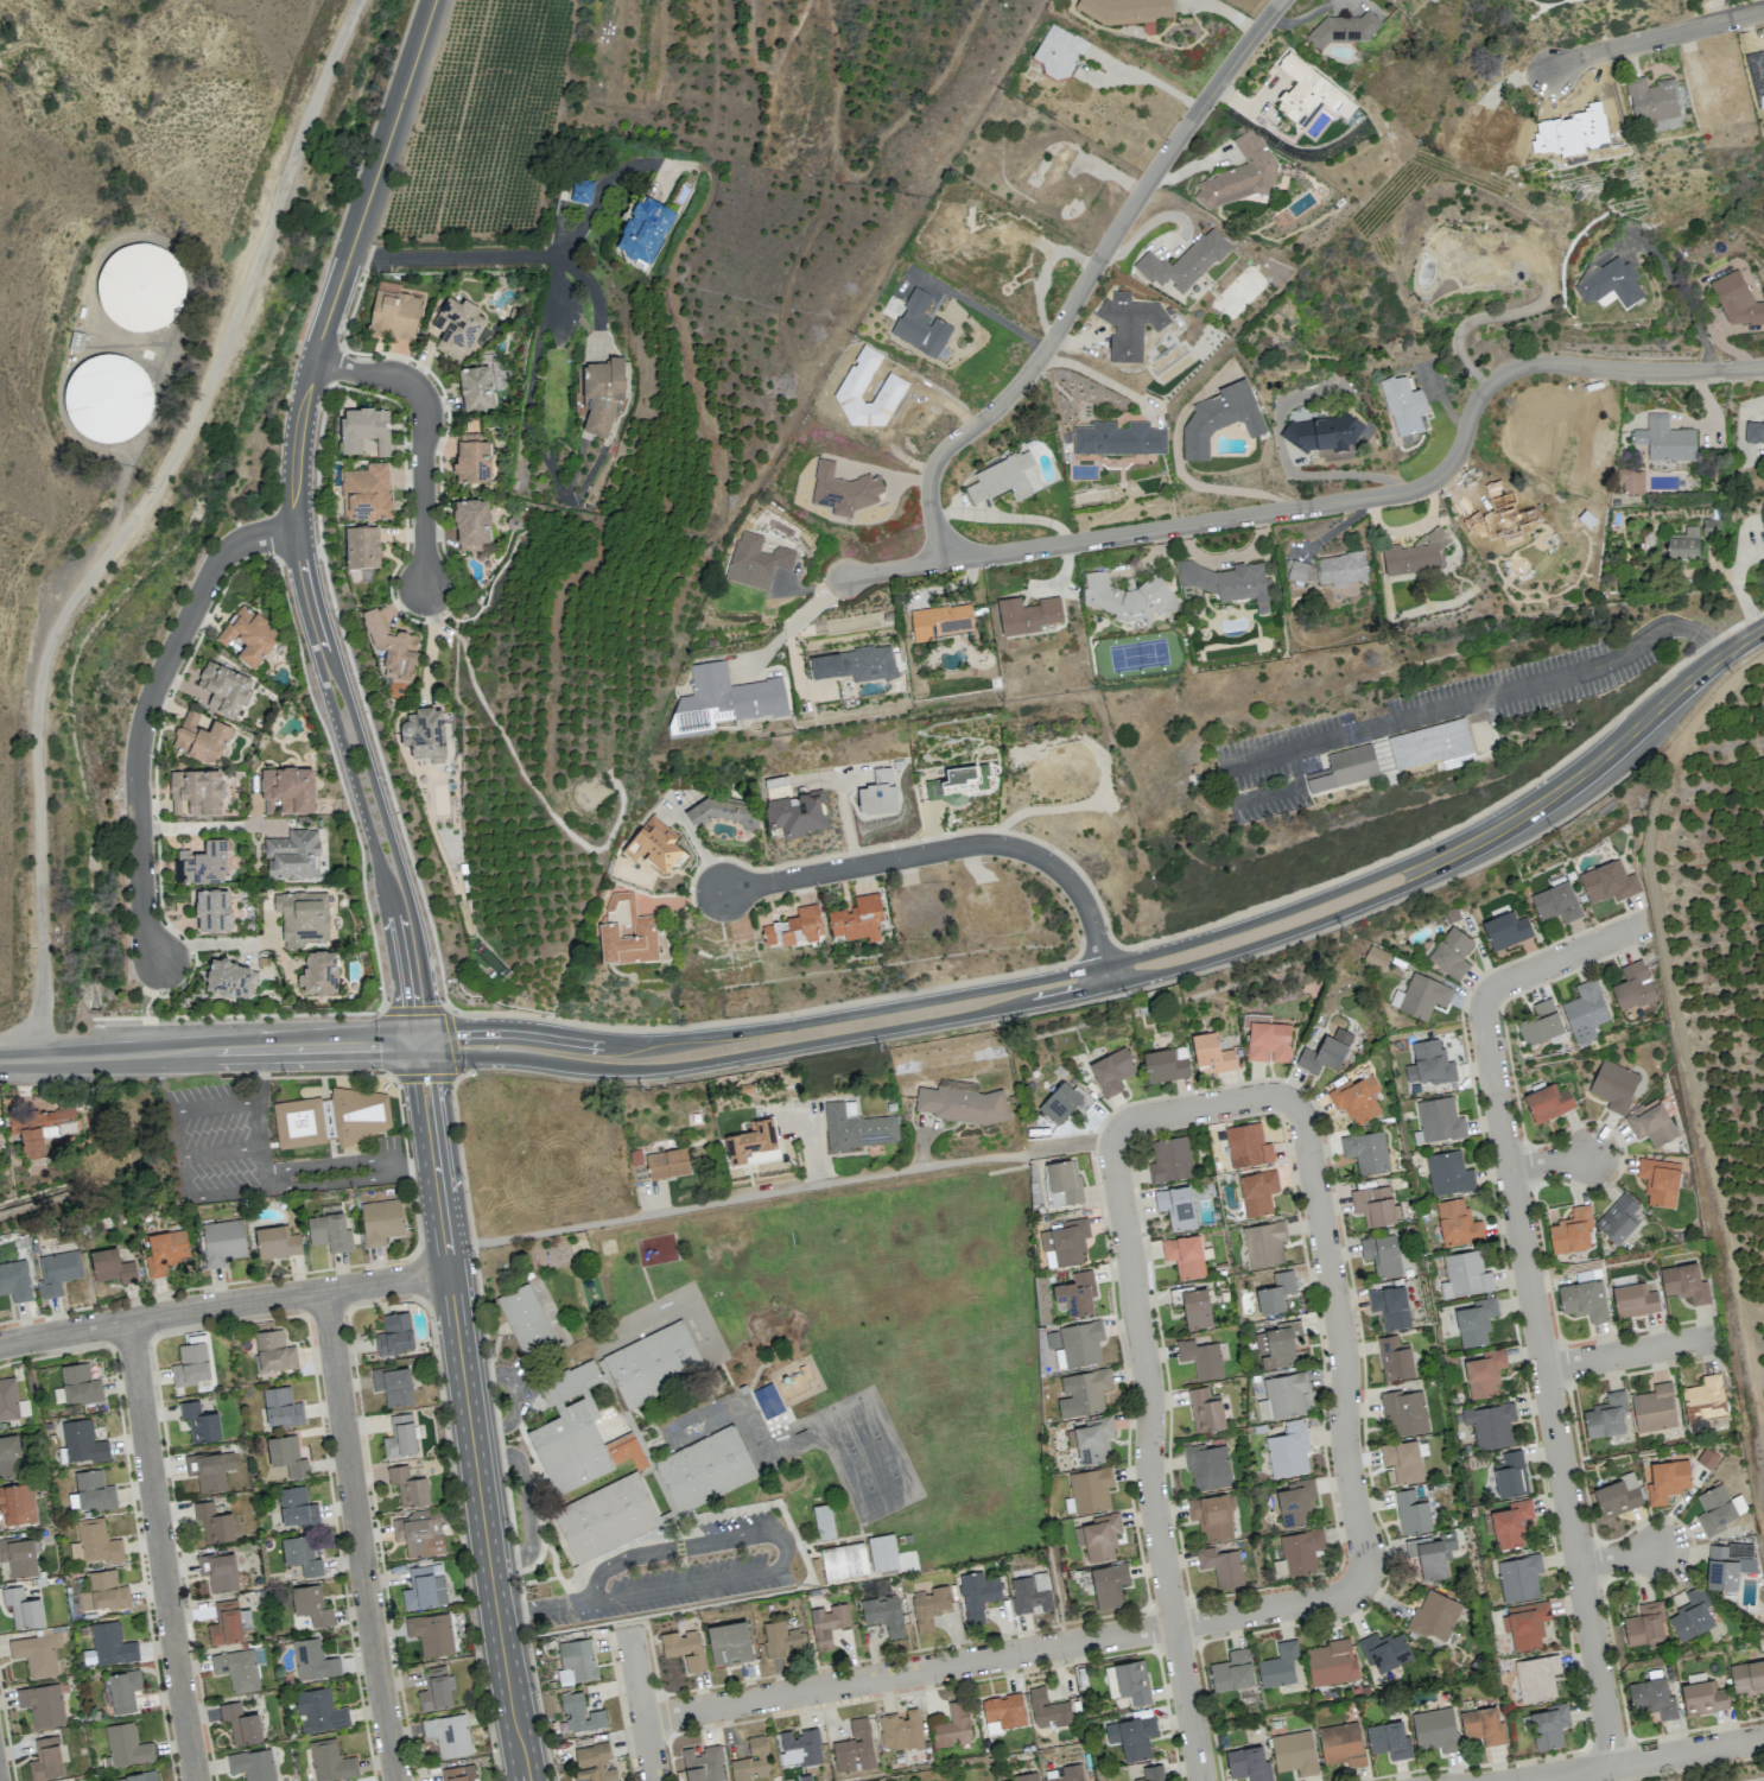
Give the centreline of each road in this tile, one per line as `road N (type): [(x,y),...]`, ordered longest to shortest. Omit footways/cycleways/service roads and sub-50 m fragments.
road 1 (tertiary): [(421,1044),(455,1057),(641,1070),(971,1014),(1270,939),(1402,888),(1441,857)]
road 2 (tertiary): [(1441,857),(1184,945),(947,997),(665,1040),(602,1042),(497,1029),(451,1031),(421,1044)]
road 3 (residential): [(846,579),(1433,487),(1457,474),(1504,381),(1528,370),(1763,365)]
road 4 (residential): [(1612,1767),(1481,1019)]
road 5 (residential): [(643,1719),(1338,1598),(1358,1580)]
road 6 (tertiary): [(311,361),(296,455),(297,533),(406,918),(421,1044)]
road 7 (residential): [(944,565),(934,487),(941,463),(1043,361),(1170,156),(1285,0)]
road 8 (residential): [(1201,1780),(1150,1494),(1148,1387),(1111,1146)]
road 9 (tertiary): [(421,1044),(505,1644)]
road 10 (residential): [(297,533),(250,541),(228,558),(148,718),(140,775),(145,921),(158,961)]
road 11 (residential): [(396,1780),(323,1291)]
road 12 (residential): [(1358,1580),(1366,1558),(1345,1456),(1344,1365),(1295,1108)]
road 13 (residential): [(195,1780),(126,1322)]
road 14 (residential): [(0,1344),(451,1272)]
road 15 (residential): [(1102,966),(1079,892),(1042,860),(1009,847),(971,845),(722,894)]
road 16 (tertiary): [(106,1058),(421,1044)]
road 17 (residential): [(311,361),(398,375),(424,394),(429,588)]
road 18 (tertiary): [(435,0),(345,259)]
road 19 (tertiary): [(1524,1780),(1763,1738)]
road 20 (tertiary): [(1441,857),(1540,800),(1626,734)]
road 21 (residential): [(1549,68),(1763,13)]
road 22 (residential): [(1111,1146),(1125,1122),(1144,1116),(1262,1095),(1295,1108)]
road 23 (residential): [(1481,1019),(1500,982),(1641,924)]
road 24 (tertiary): [(1626,734),(1763,627)]
road 25 (residential): [(1542,1367),(1713,1338)]
road 26 (residential): [(654,1780),(628,1629)]
road 27 (tertiary): [(505,1644),(526,1780)]

